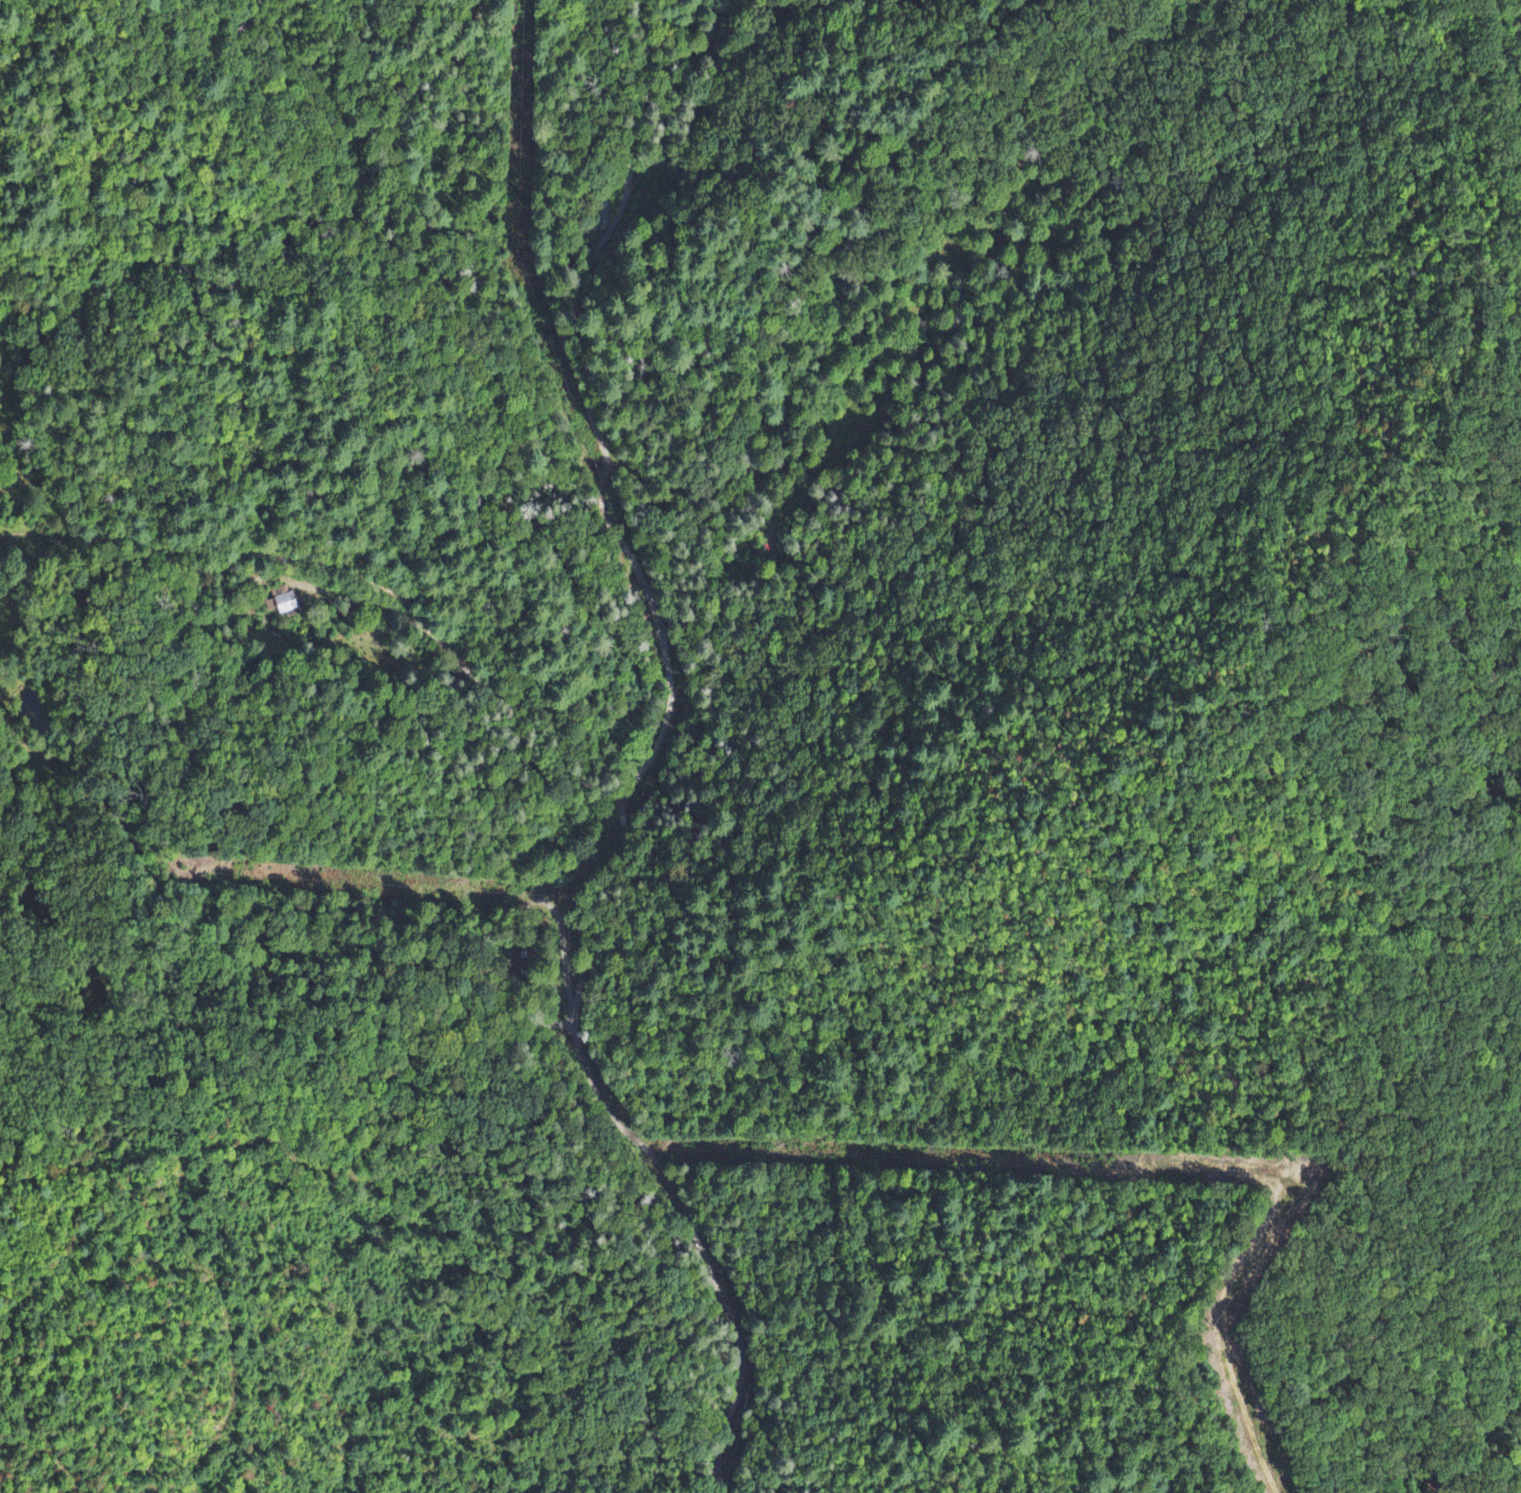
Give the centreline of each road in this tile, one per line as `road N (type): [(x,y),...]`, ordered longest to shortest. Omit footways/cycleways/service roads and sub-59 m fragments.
road 1 (residential): [(772,1492),(748,1444),(737,1267),(665,1178),(636,1105),(613,938),(580,862),(601,823),(663,752),(673,713),(670,656),(618,521),(607,265),(649,150),(649,46),(626,0)]
road 2 (residential): [(639,785),(537,733),(422,624),(357,601),(274,590),(177,561),(89,518),(40,457),(52,365),(26,326),(0,313)]

